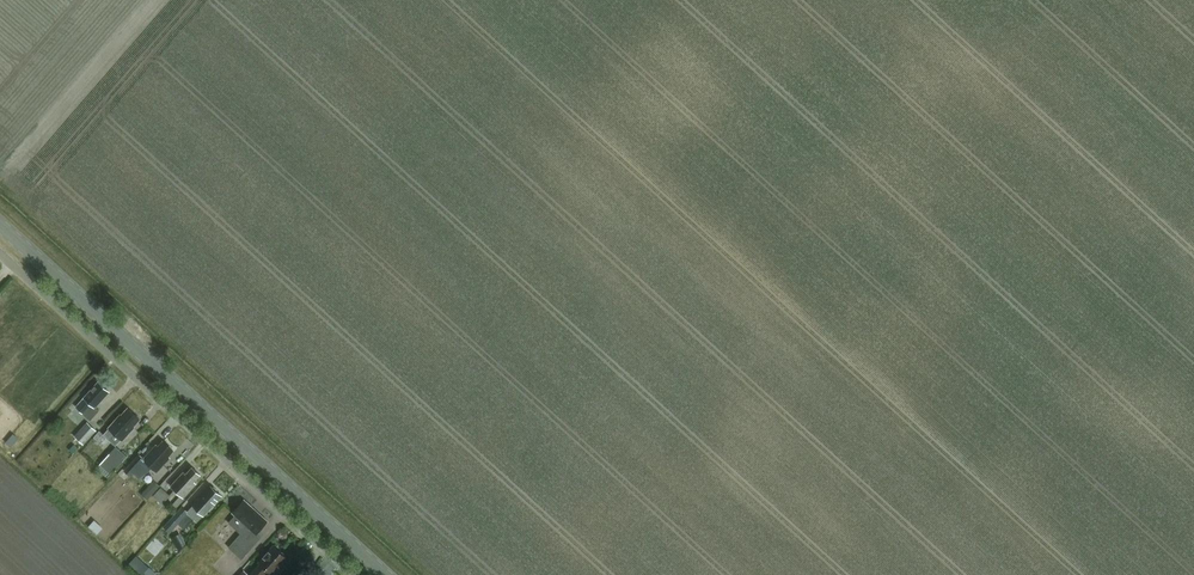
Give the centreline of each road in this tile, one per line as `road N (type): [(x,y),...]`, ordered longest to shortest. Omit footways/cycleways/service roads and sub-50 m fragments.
road 1 (secondary): [(386,574),(0,224)]
road 2 (unclassified): [(354,574),(0,253)]

